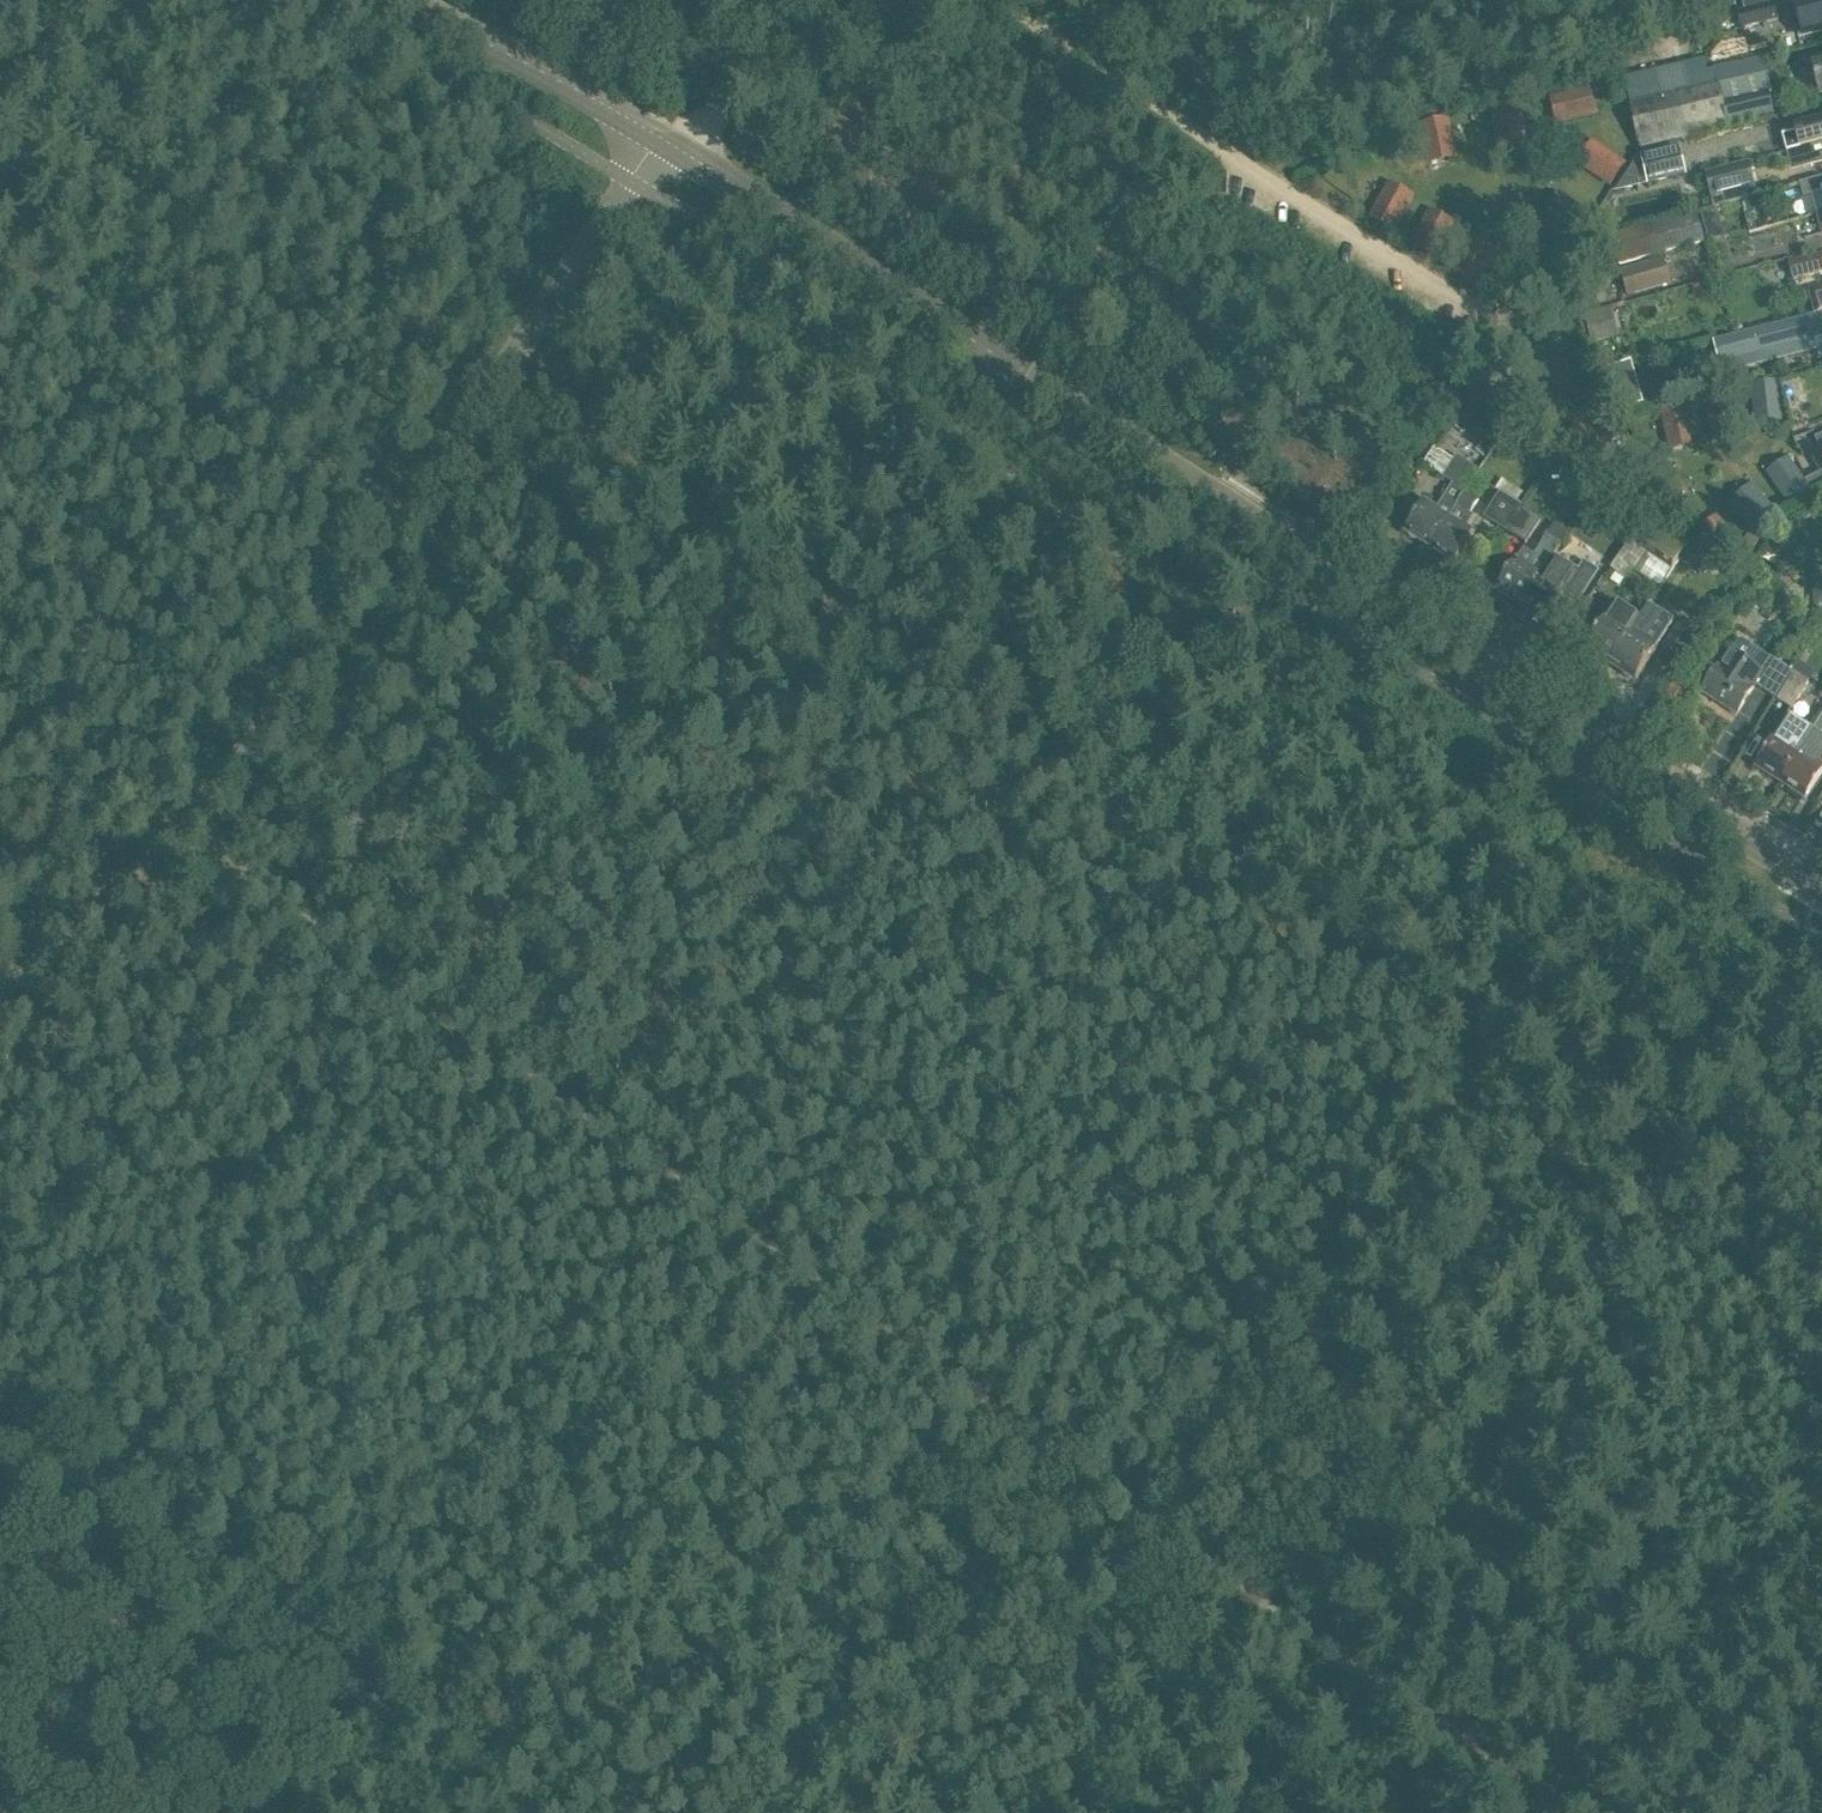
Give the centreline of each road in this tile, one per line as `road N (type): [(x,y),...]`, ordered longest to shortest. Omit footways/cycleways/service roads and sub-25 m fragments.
road 1 (tertiary): [(1821,889),(663,142)]
road 2 (unclassified): [(0,978),(270,733),(380,575),(628,181)]
road 3 (tertiary): [(663,142),(398,0)]
road 4 (track): [(907,0),(663,142)]

